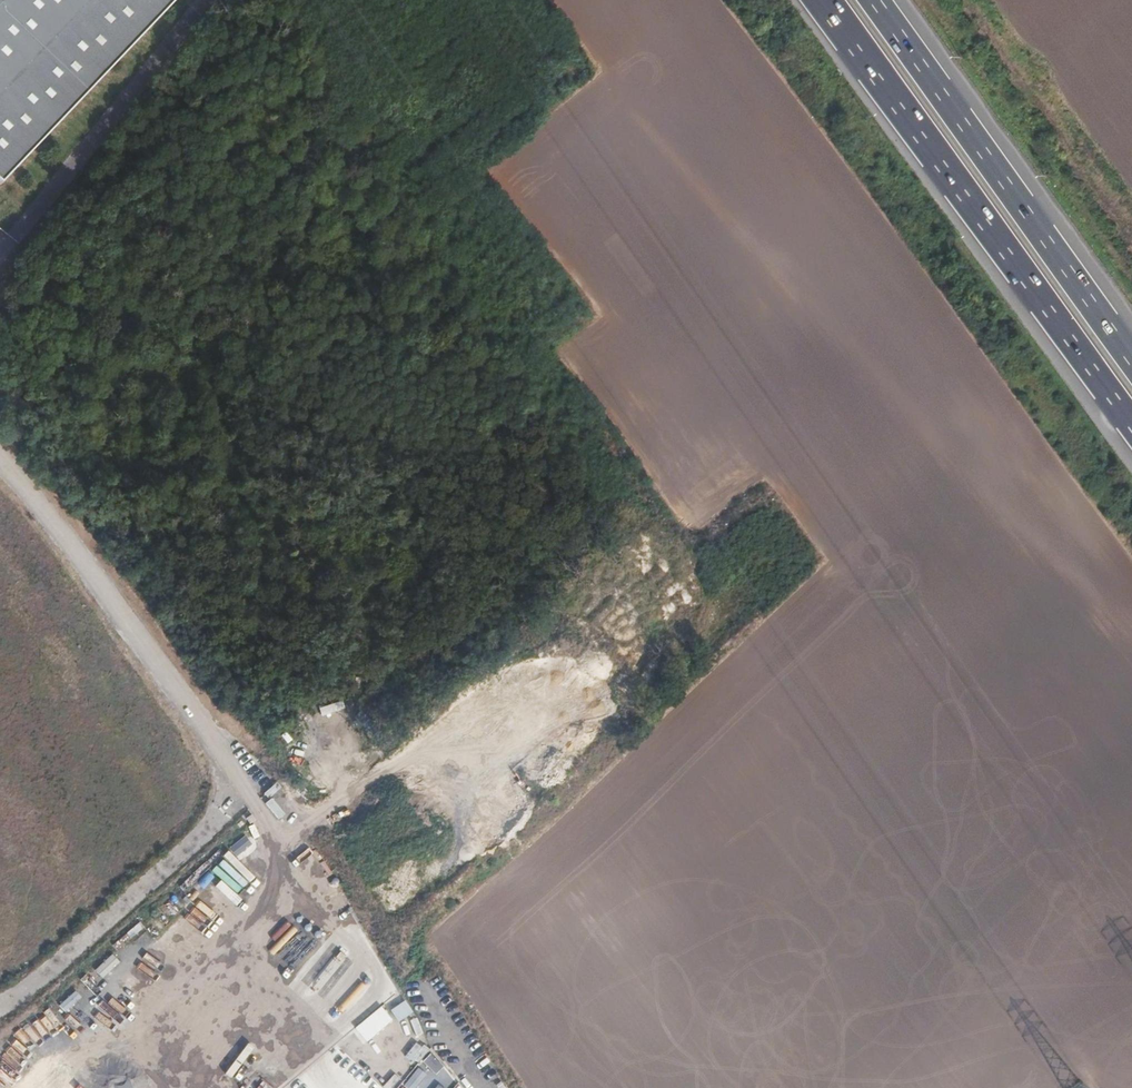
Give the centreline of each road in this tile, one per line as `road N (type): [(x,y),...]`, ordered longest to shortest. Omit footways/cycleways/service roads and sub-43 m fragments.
road 1 (motorway): [(827,0),(1131,419)]
road 2 (motorway): [(1131,356),(874,0)]
road 3 (track): [(964,0),(1131,230)]

